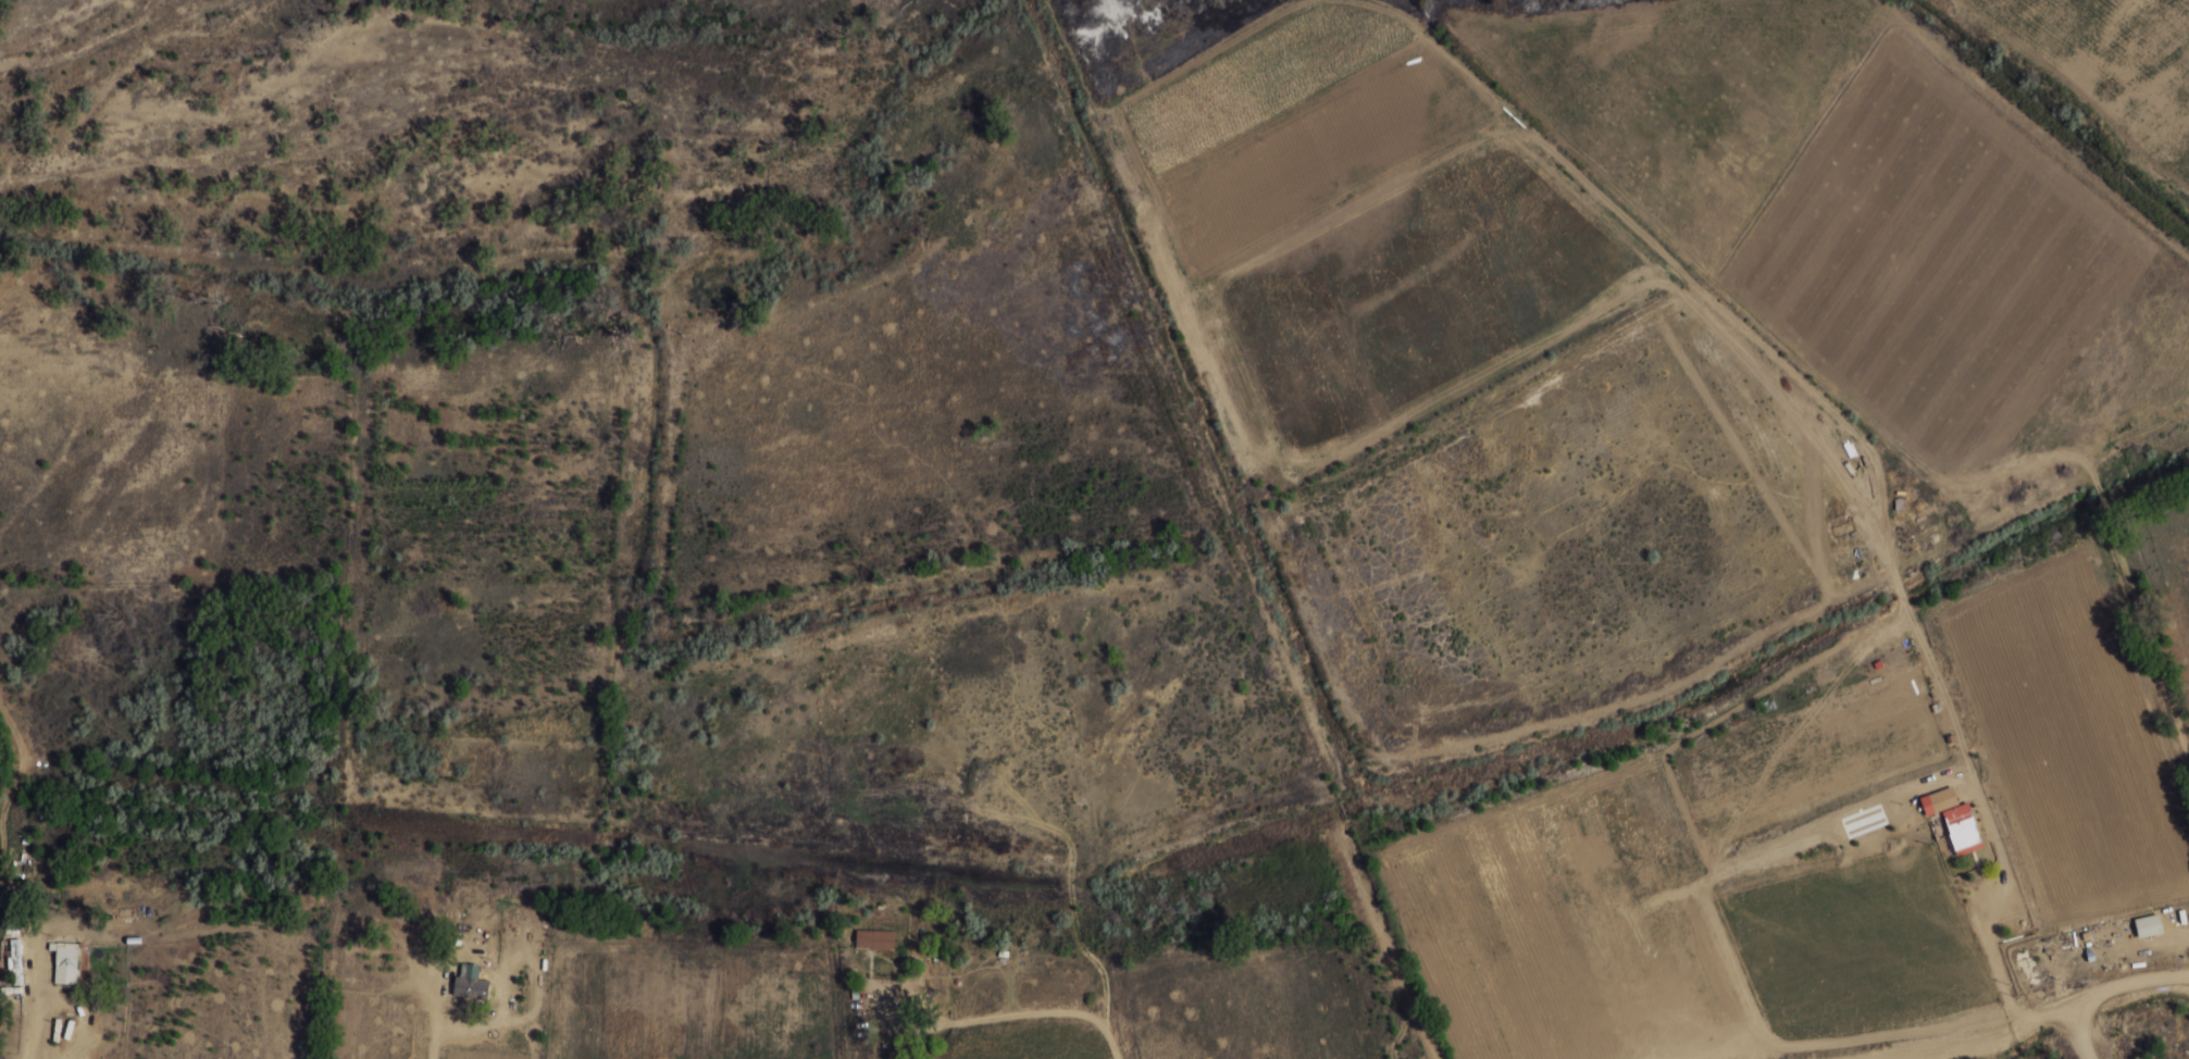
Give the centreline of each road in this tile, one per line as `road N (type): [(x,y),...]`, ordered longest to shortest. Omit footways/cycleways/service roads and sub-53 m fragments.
road 1 (tertiary): [(1860,1058),(1977,1041),(2109,992)]

